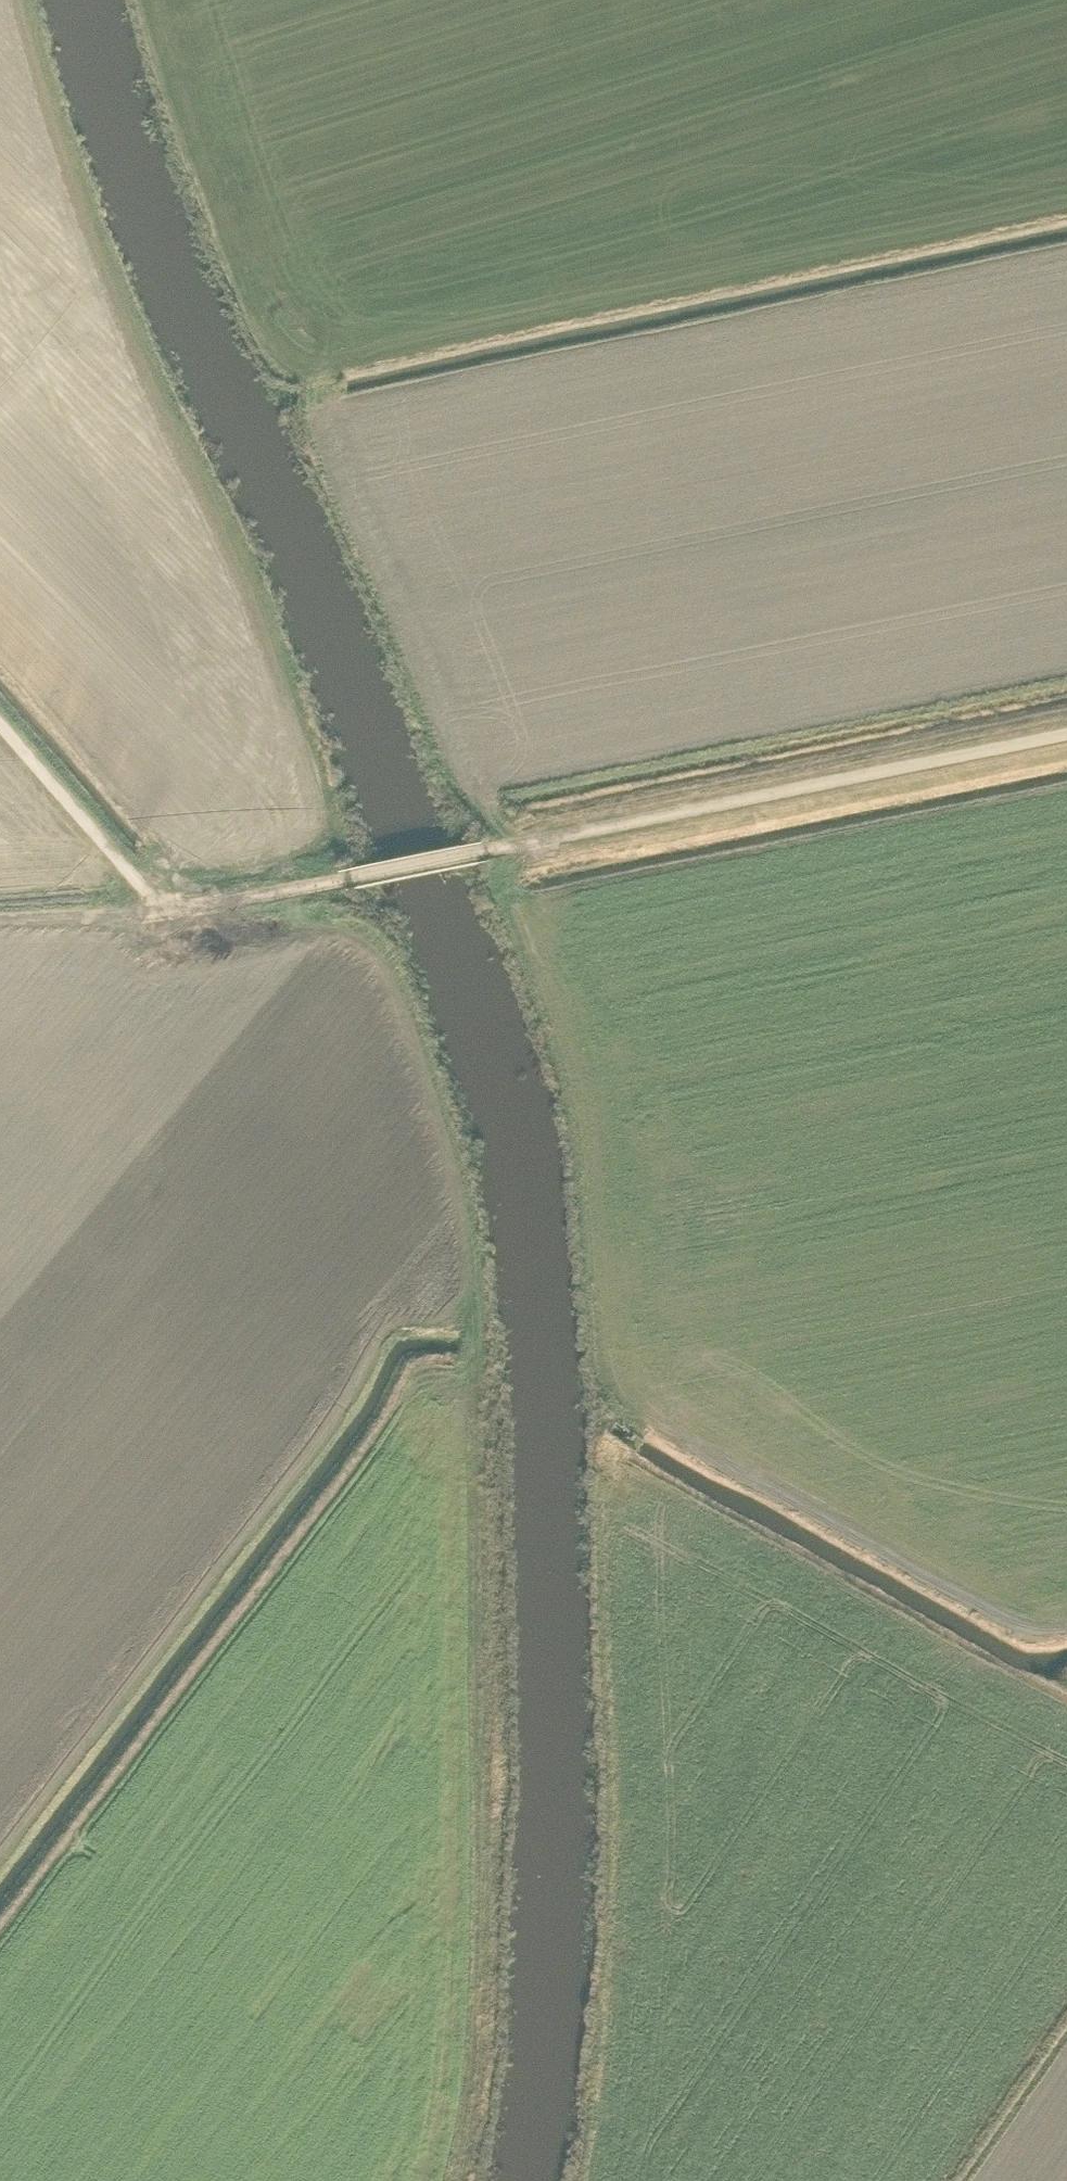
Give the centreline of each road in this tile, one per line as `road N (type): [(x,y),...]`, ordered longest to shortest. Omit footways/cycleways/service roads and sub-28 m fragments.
road 1 (track): [(0,922),(144,911),(172,901)]

